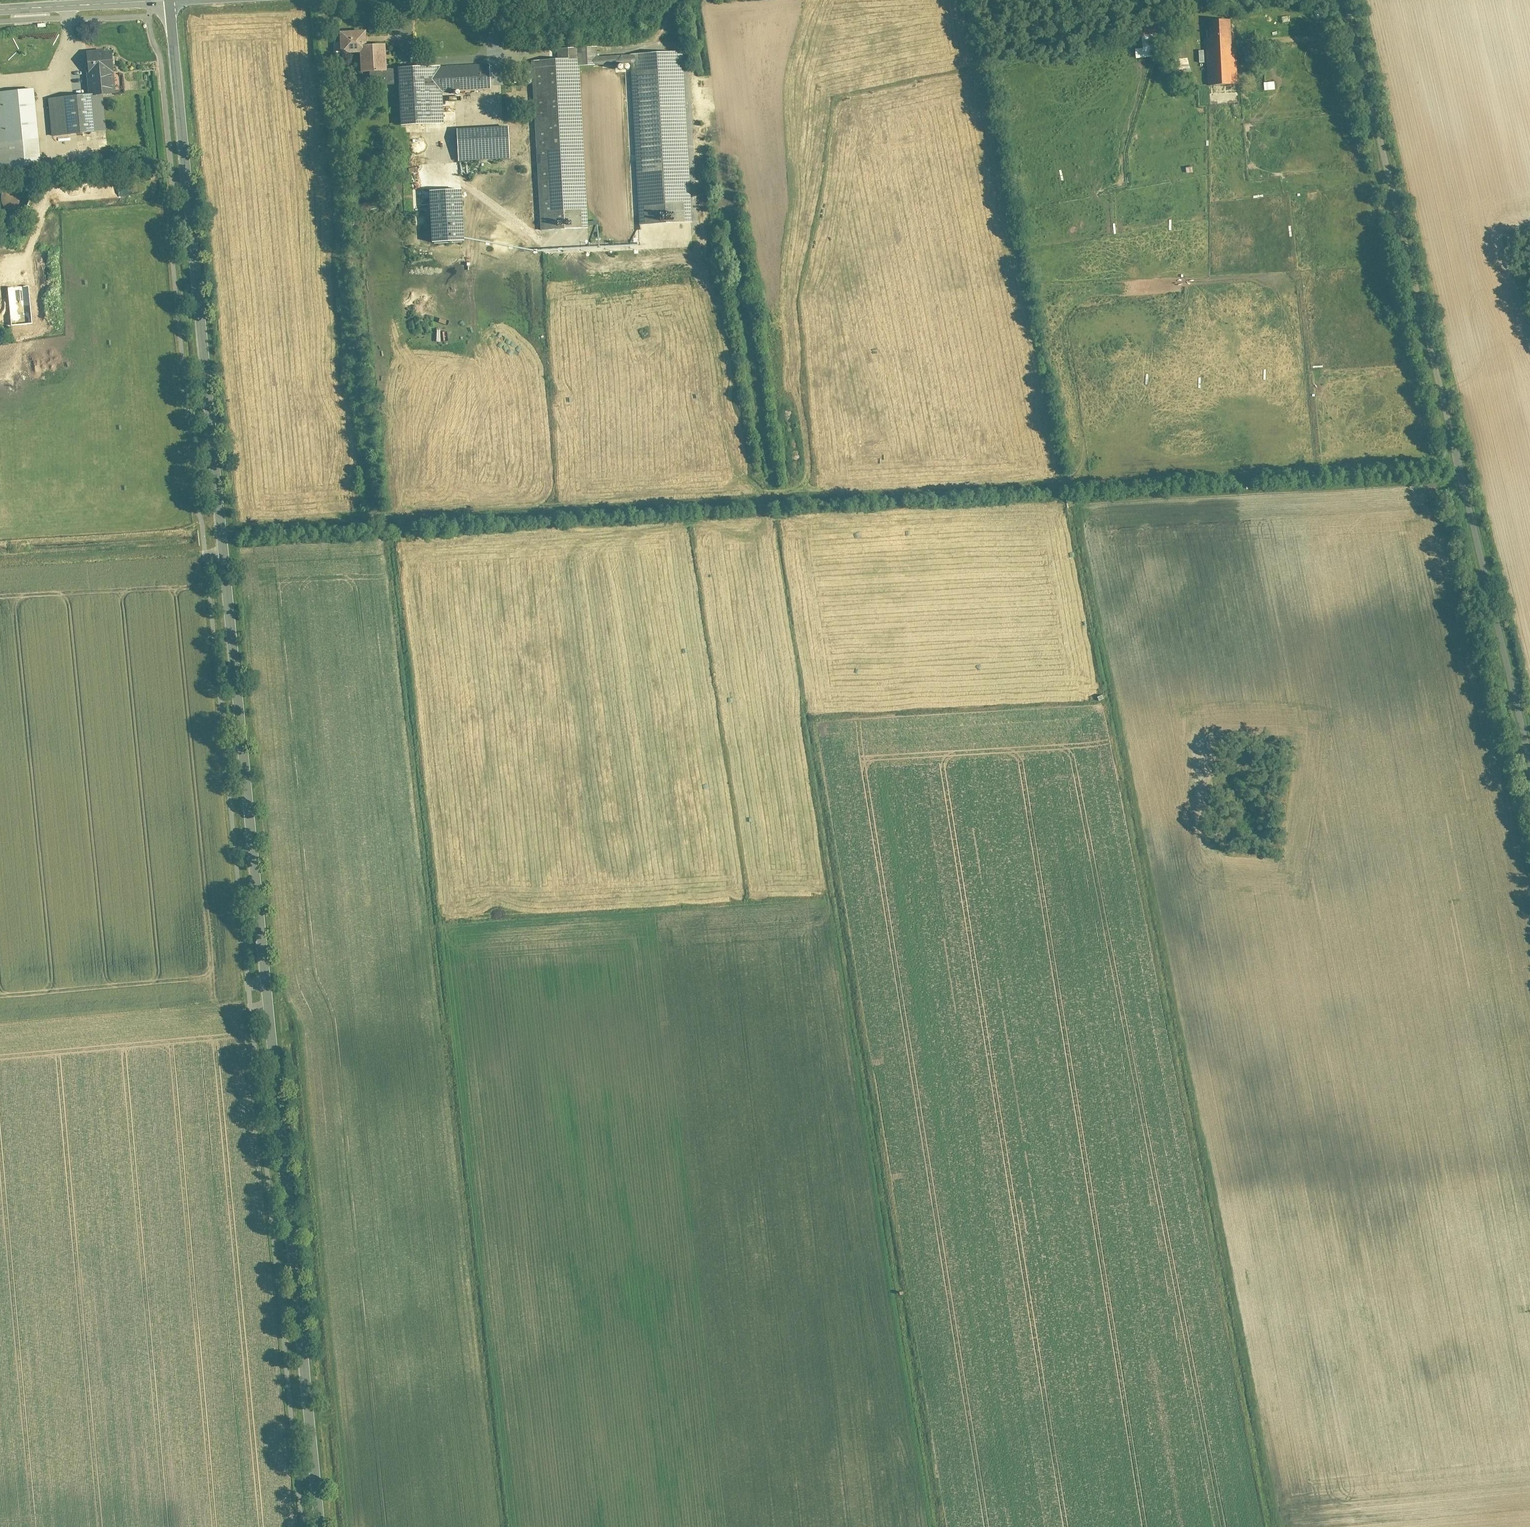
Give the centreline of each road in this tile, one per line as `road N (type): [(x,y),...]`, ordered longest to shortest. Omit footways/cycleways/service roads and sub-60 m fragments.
road 1 (tertiary): [(168,0),(322,1526)]
road 2 (unclassified): [(1344,0),(1529,775)]
road 3 (tertiary): [(0,9),(159,0)]

